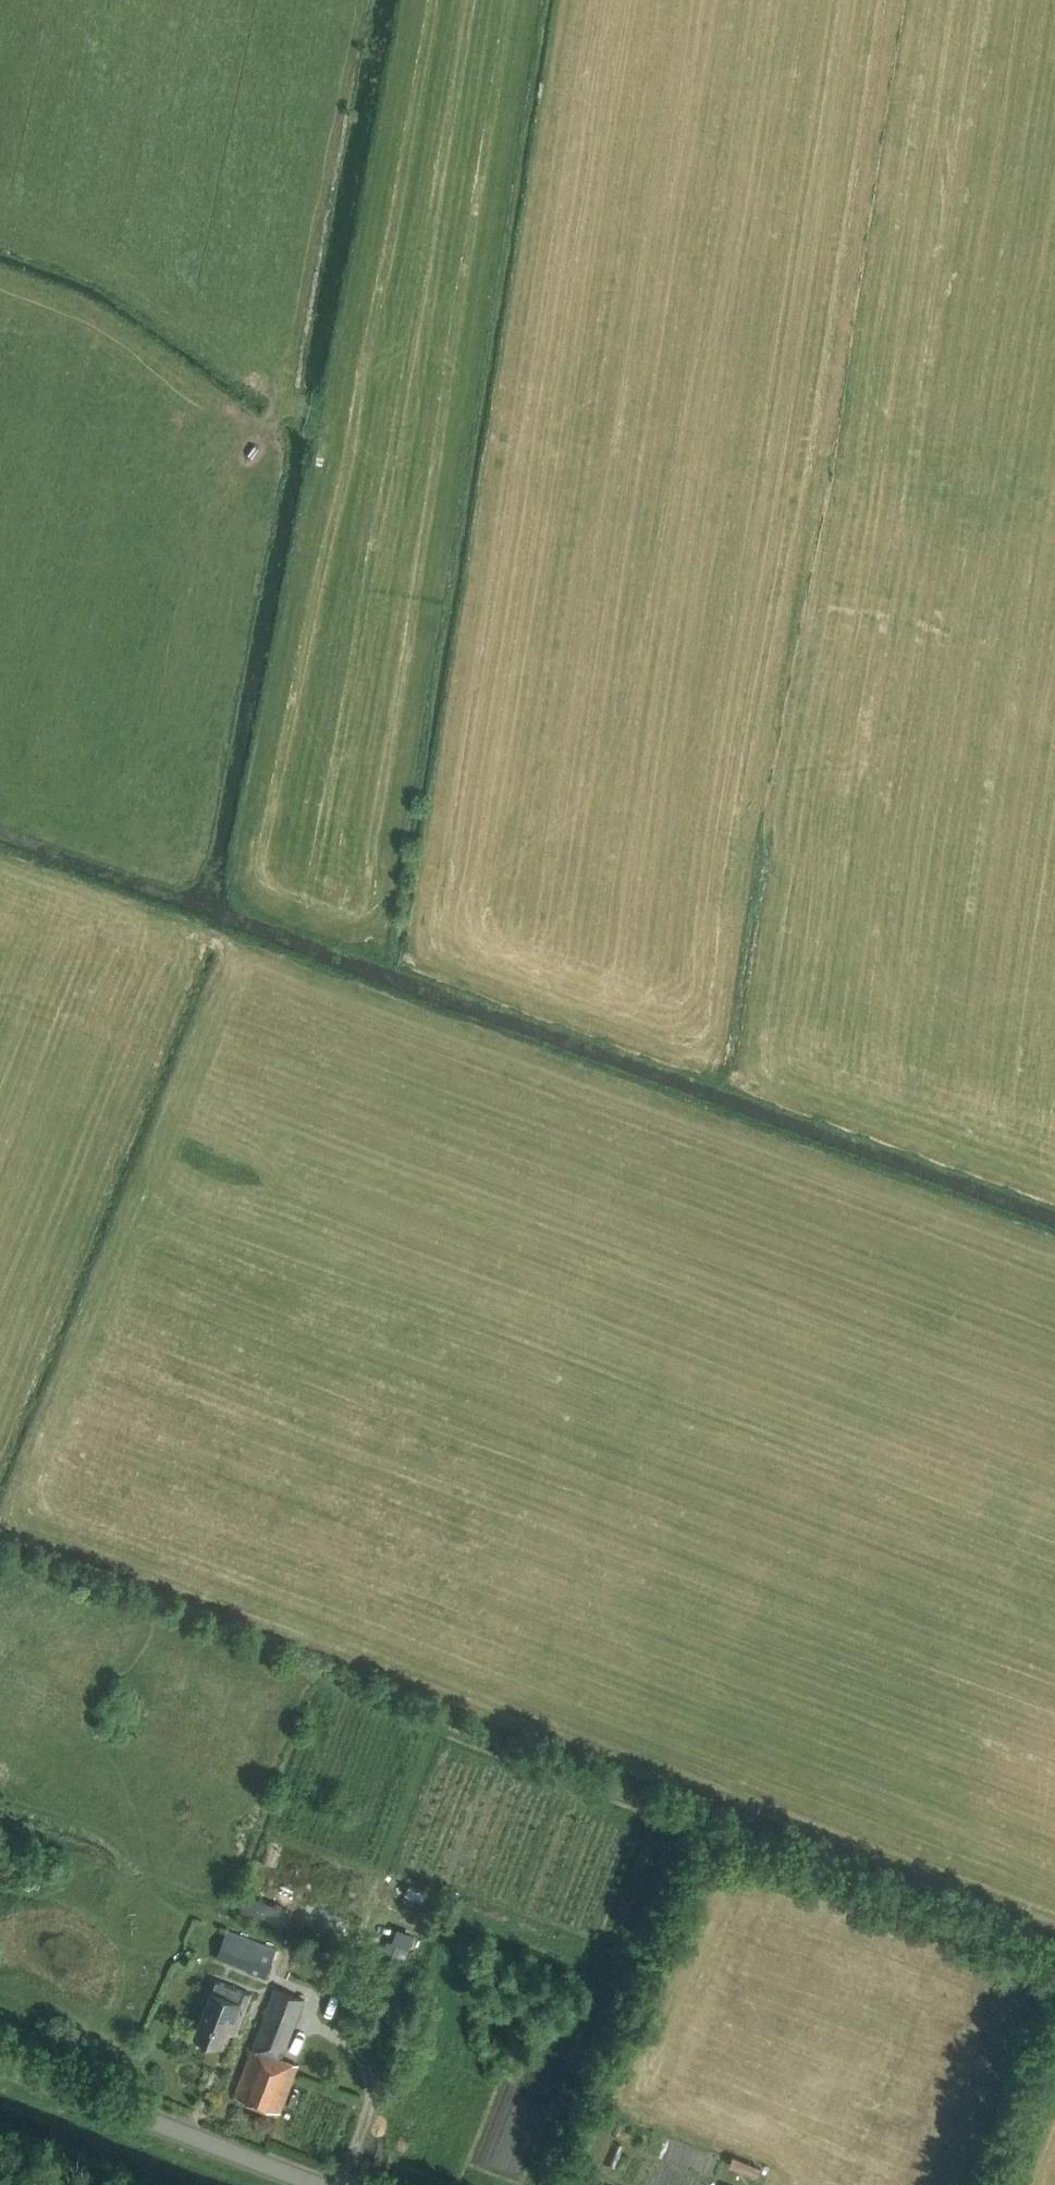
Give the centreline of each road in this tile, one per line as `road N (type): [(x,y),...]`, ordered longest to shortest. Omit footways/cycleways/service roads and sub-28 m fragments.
road 1 (tertiary): [(321,2184),(0,2061)]

